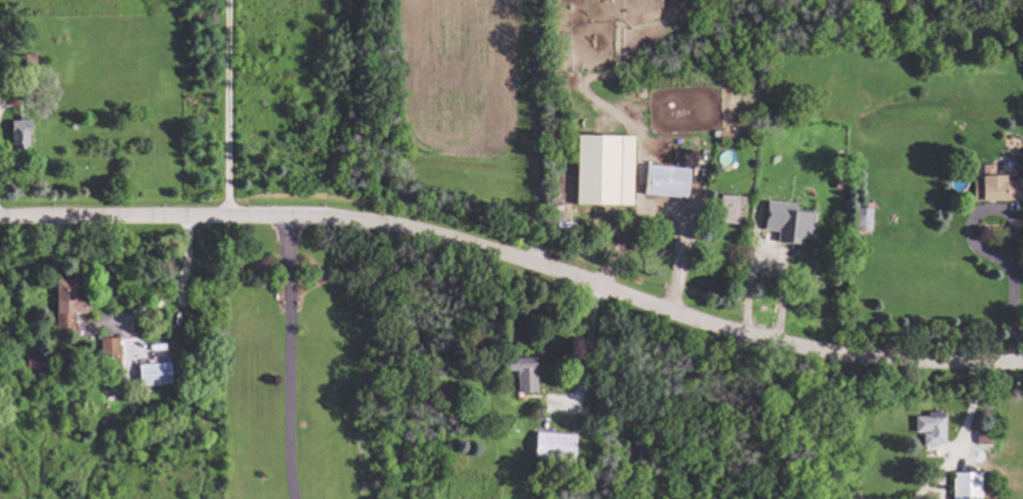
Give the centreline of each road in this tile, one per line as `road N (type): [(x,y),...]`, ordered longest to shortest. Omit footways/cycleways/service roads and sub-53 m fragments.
road 1 (residential): [(0,219),(366,220),(458,237),(752,338),(870,359),(1022,364)]

